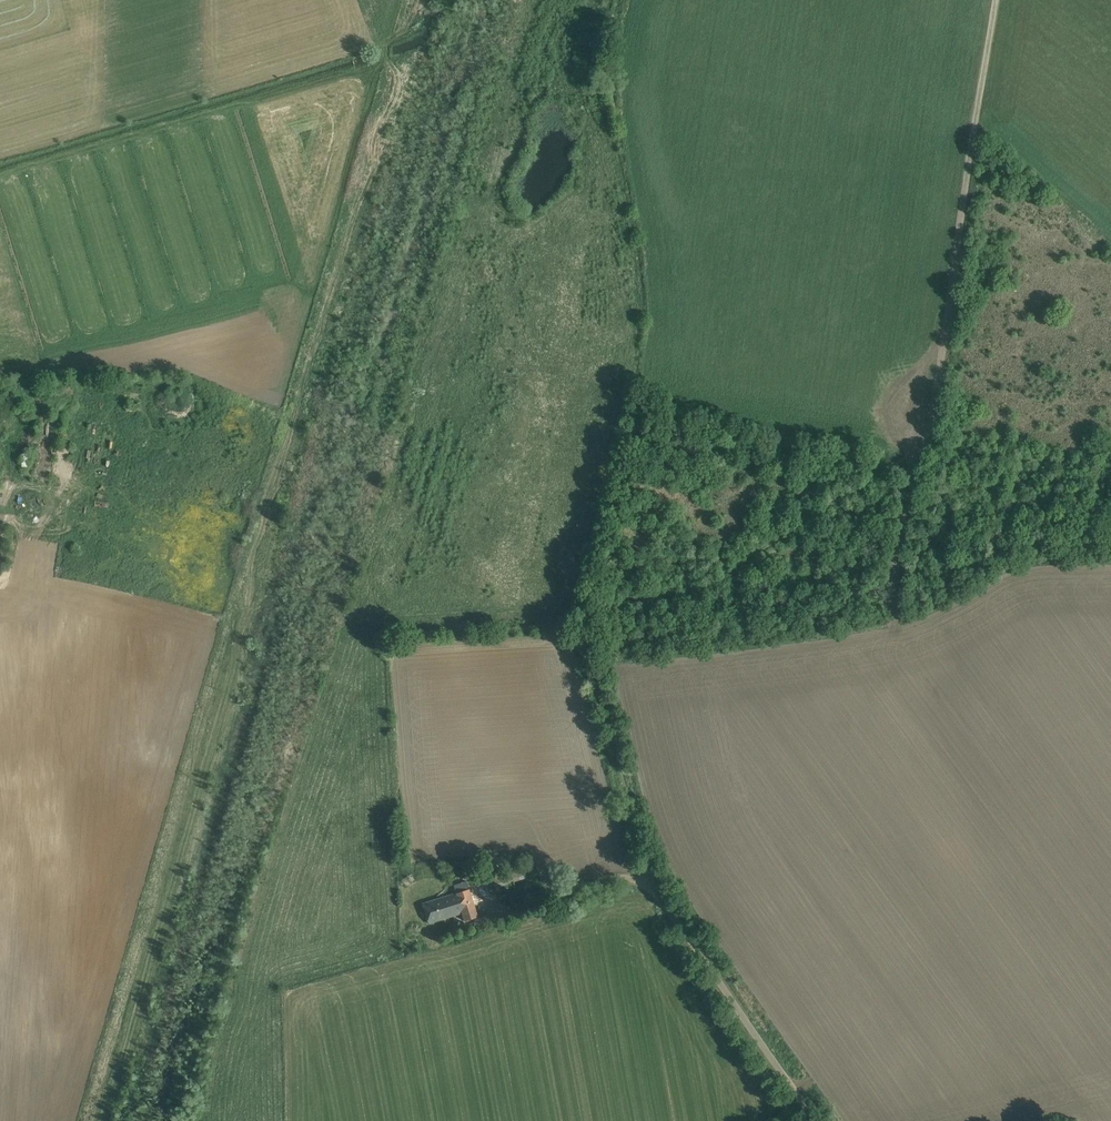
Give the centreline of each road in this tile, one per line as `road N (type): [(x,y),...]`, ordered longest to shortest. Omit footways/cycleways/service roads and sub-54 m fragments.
road 1 (unclassified): [(815,1120),(653,890),(586,661),(584,626)]
road 2 (track): [(995,0),(933,406),(921,442)]

